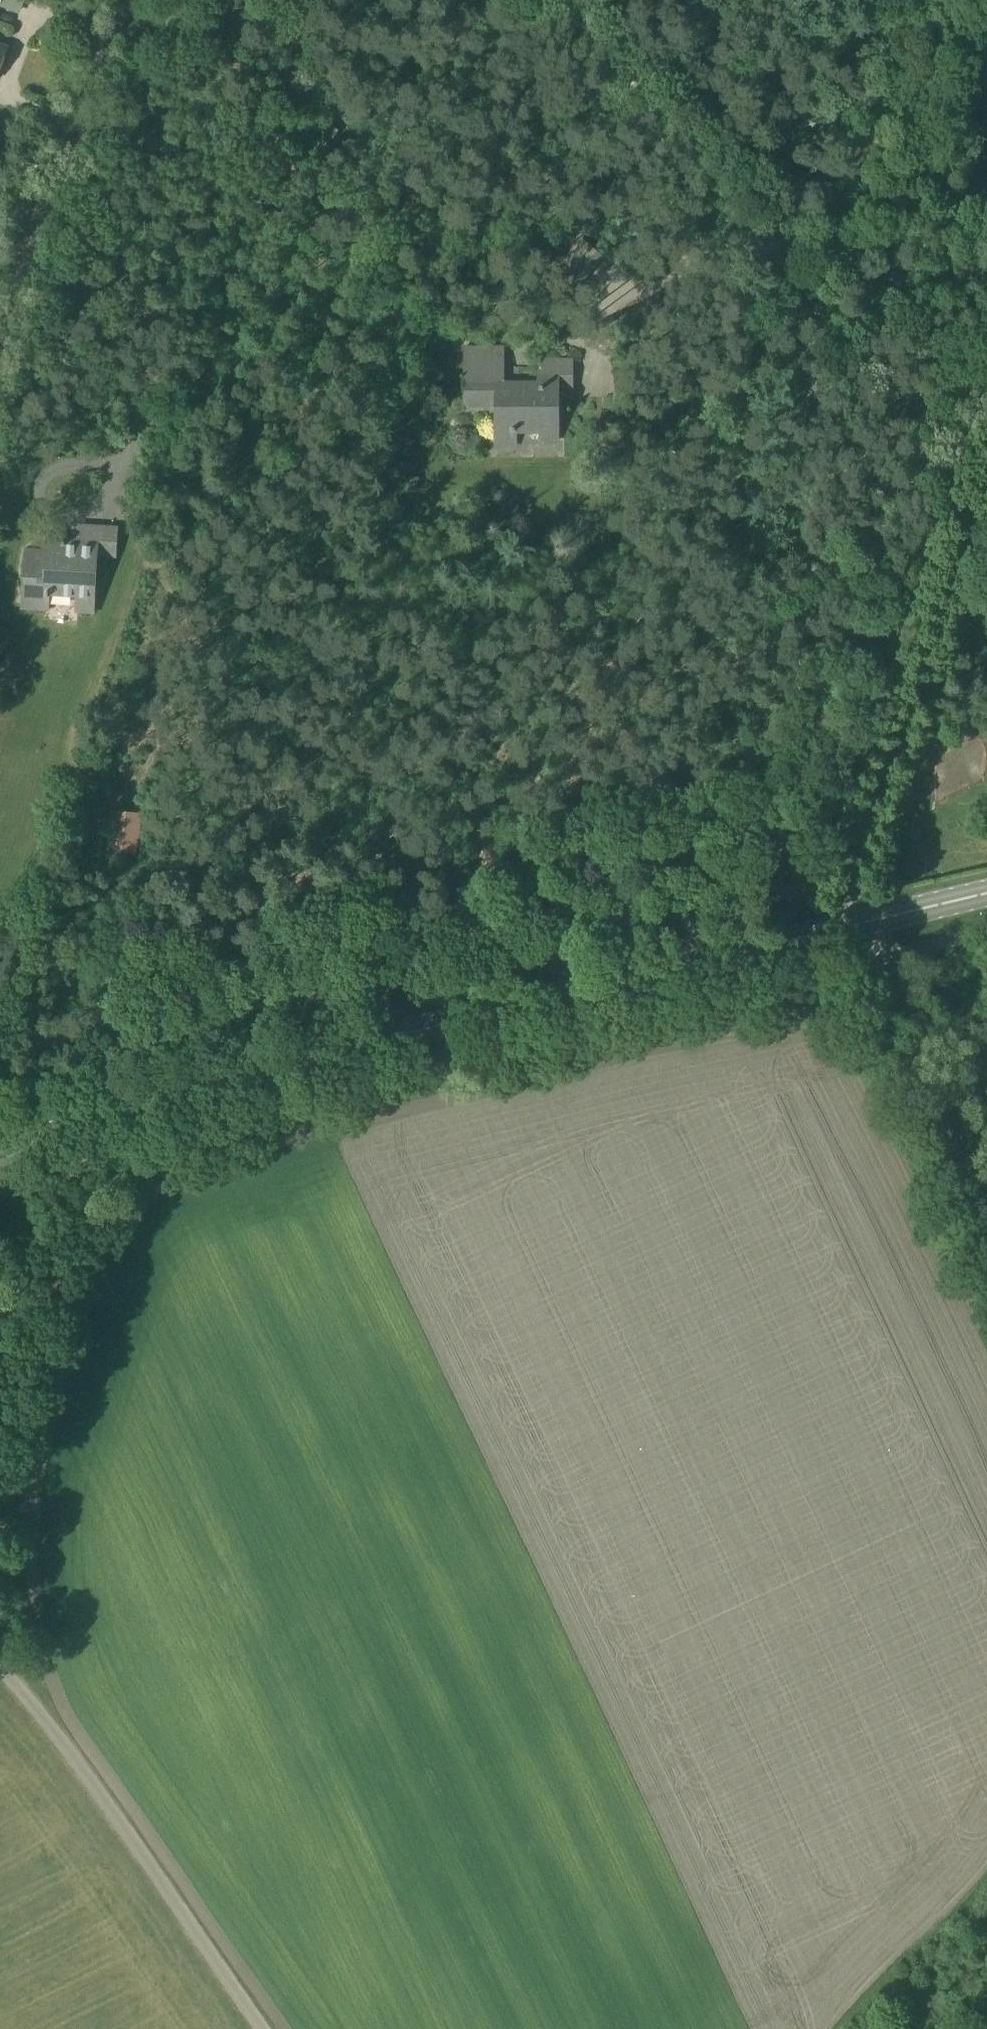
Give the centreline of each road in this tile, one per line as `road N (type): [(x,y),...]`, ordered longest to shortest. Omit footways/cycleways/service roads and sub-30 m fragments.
road 1 (primary): [(986,893),(317,1060),(0,1156)]
road 2 (track): [(986,549),(739,202),(572,0)]
road 3 (tertiary): [(0,328),(126,0)]
road 4 (track): [(914,0),(830,144),(739,202)]

